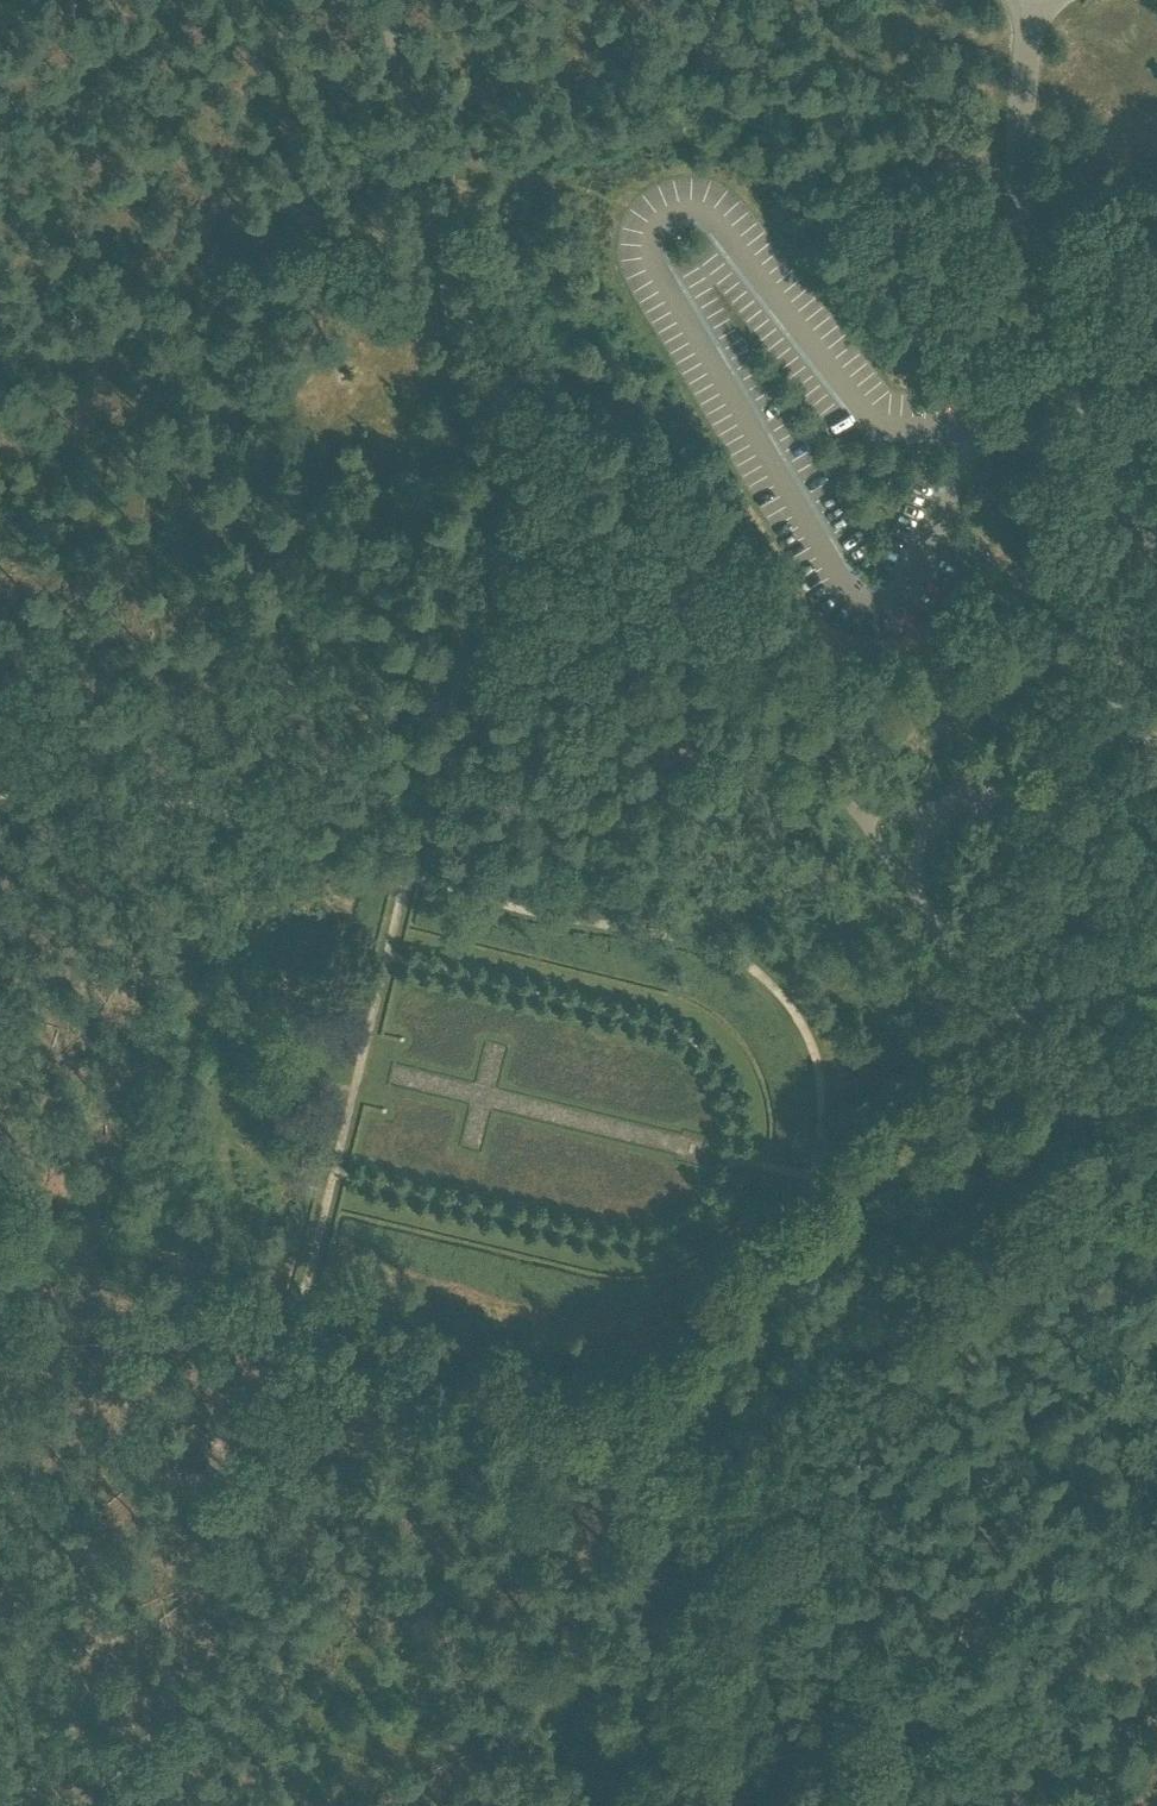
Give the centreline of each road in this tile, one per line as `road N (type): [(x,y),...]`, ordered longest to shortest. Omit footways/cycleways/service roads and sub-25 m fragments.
road 1 (unclassified): [(1156,556),(1044,299),(1020,193),(1030,0)]

